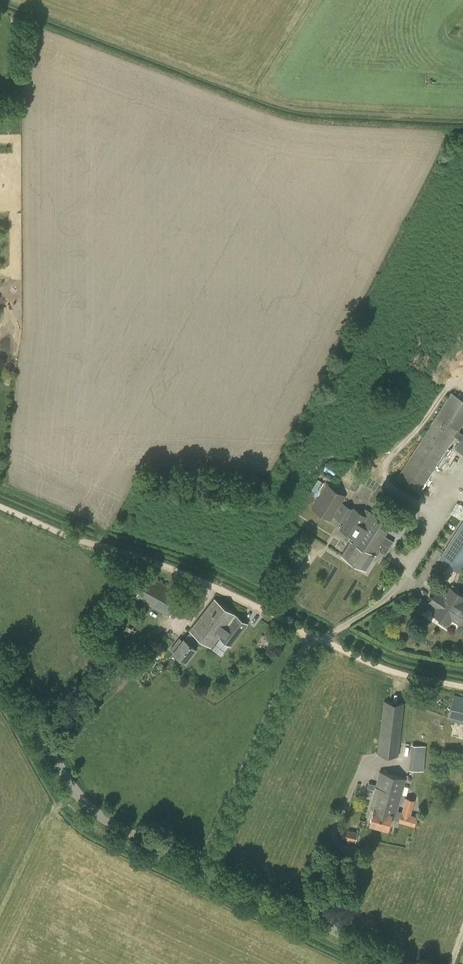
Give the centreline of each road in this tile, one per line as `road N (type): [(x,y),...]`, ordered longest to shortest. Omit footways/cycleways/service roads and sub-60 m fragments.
road 1 (track): [(0,507),(238,596),(381,667),(462,684)]
road 2 (unclassified): [(201,860),(89,806),(0,669)]
road 3 (unclassified): [(201,860),(293,661),(322,637)]
road 4 (unclassified): [(407,963),(201,860)]

